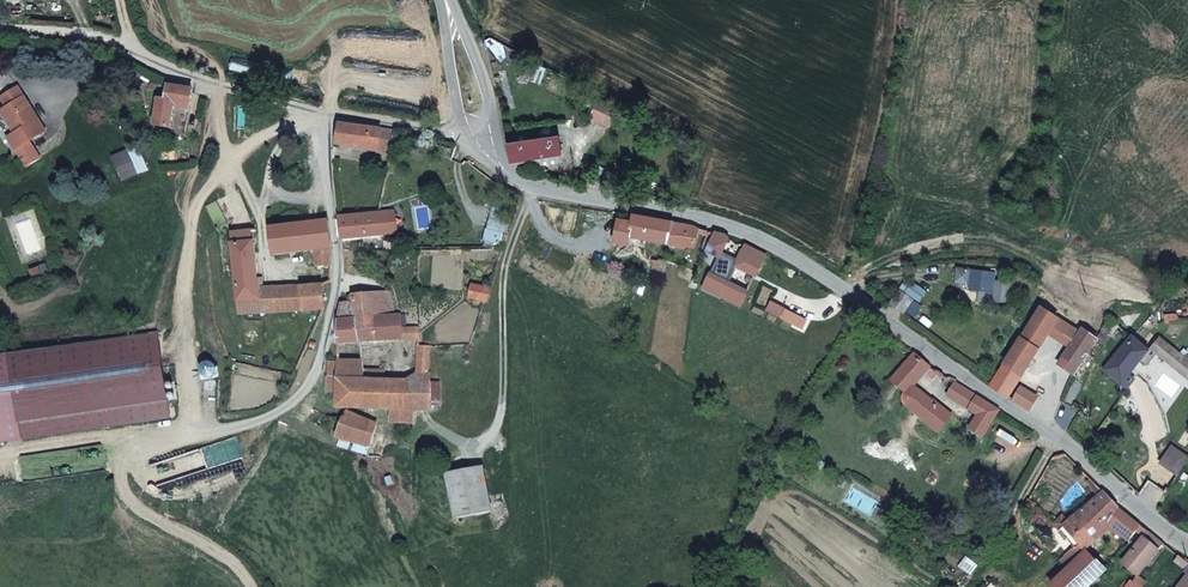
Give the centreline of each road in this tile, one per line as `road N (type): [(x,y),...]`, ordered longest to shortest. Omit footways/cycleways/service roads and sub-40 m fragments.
road 1 (unclassified): [(497,163),(710,210),(789,242),(1187,544)]
road 2 (residential): [(327,110),(342,291),(323,357),(299,393),(259,420),(212,433)]
road 3 (residential): [(327,110),(218,90),(125,46)]
road 4 (unclassified): [(493,124),(483,68),(444,0)]
road 5 (residential): [(461,127),(327,110)]
road 6 (unclassified): [(444,0),(461,127)]
road 7 (track): [(125,46),(0,28)]

